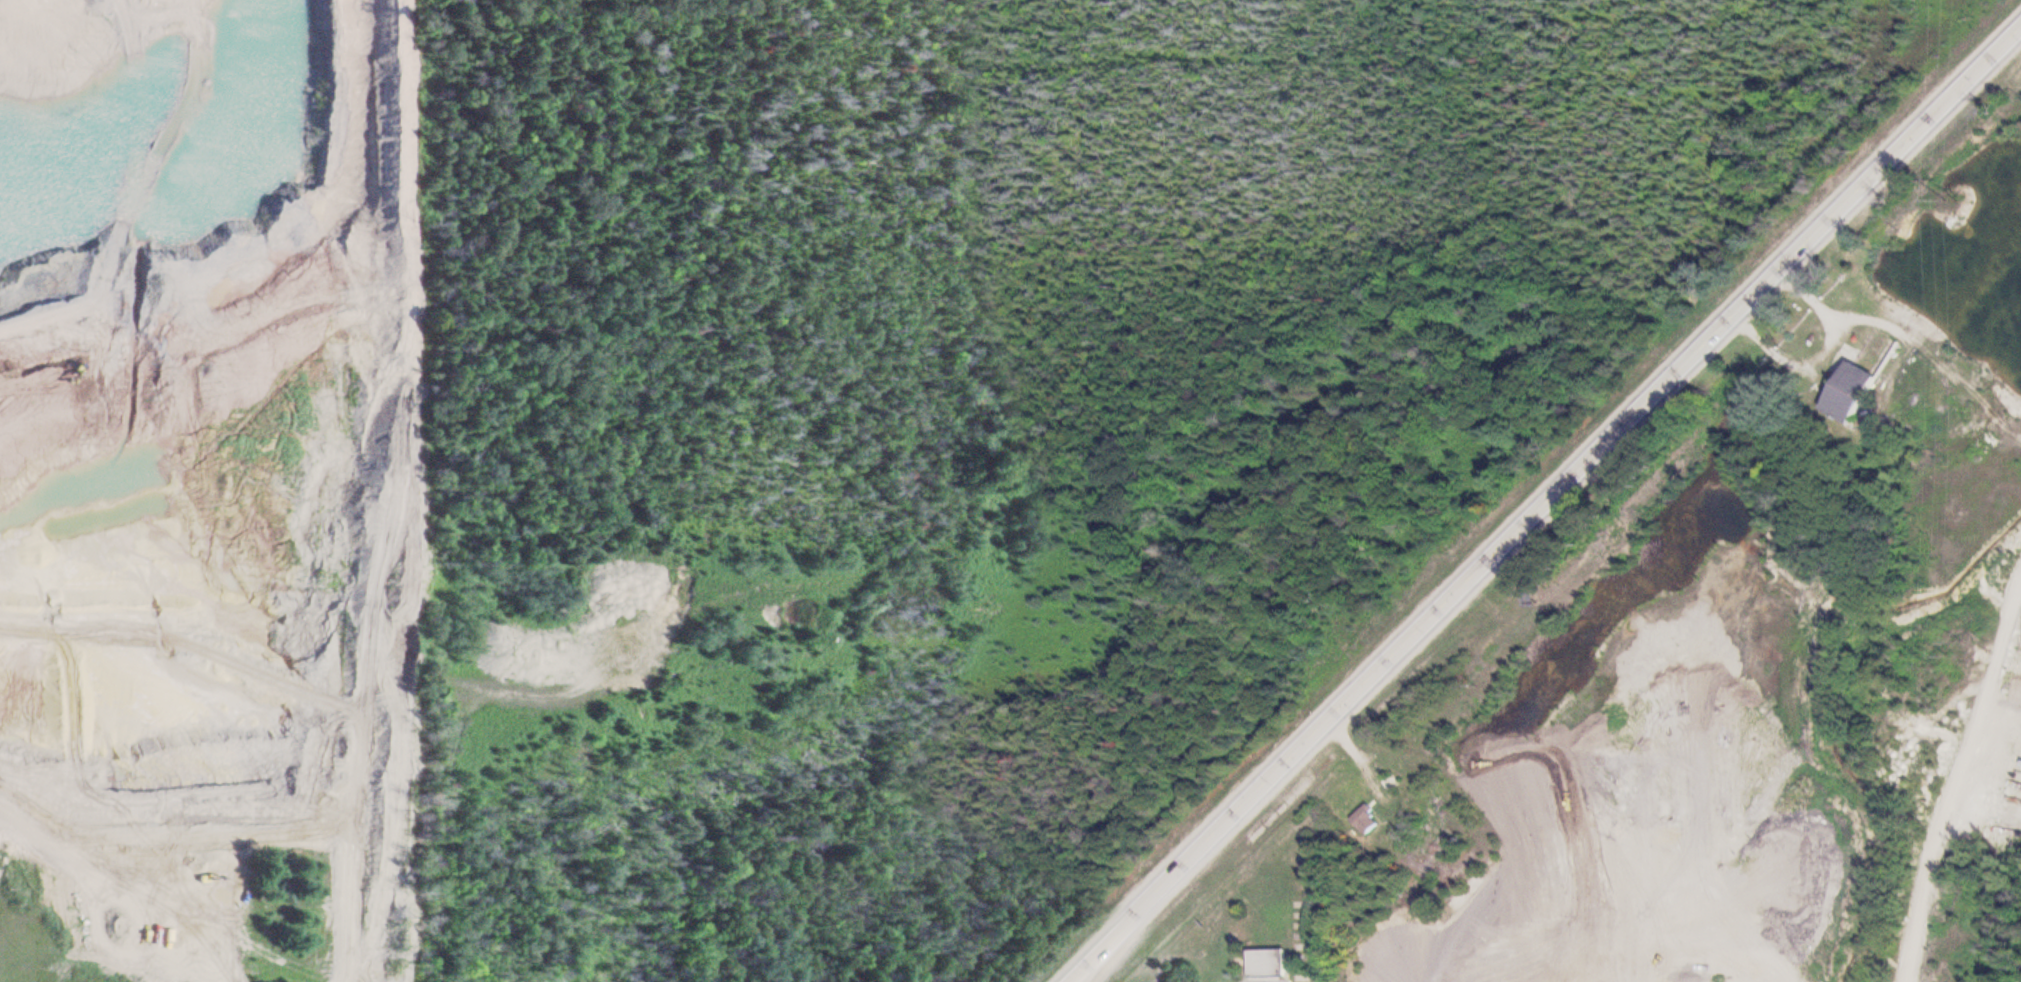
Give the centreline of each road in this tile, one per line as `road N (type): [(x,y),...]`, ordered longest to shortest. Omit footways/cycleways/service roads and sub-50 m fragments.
road 1 (primary): [(1067,981),(2020,34)]

